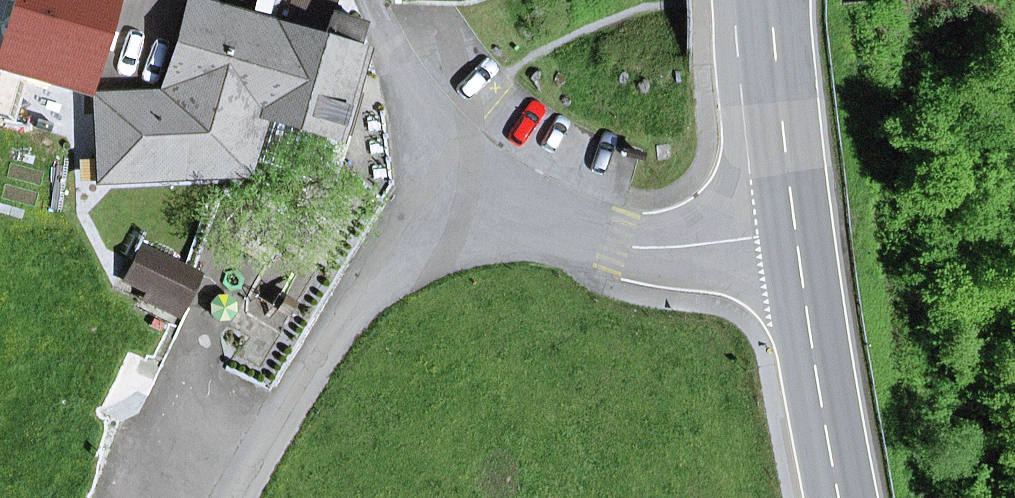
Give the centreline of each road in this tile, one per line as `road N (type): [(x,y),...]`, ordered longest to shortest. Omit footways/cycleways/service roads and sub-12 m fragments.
road 1 (residential): [(507,205),(435,236),(372,285),(313,361),(239,497)]
road 2 (residential): [(797,231),(618,245),(507,205)]
road 3 (primary): [(797,231),(840,497)]
road 4 (unclassified): [(507,205),(441,146),(418,112),(369,0)]
road 5 (primary): [(772,0),(797,231)]

